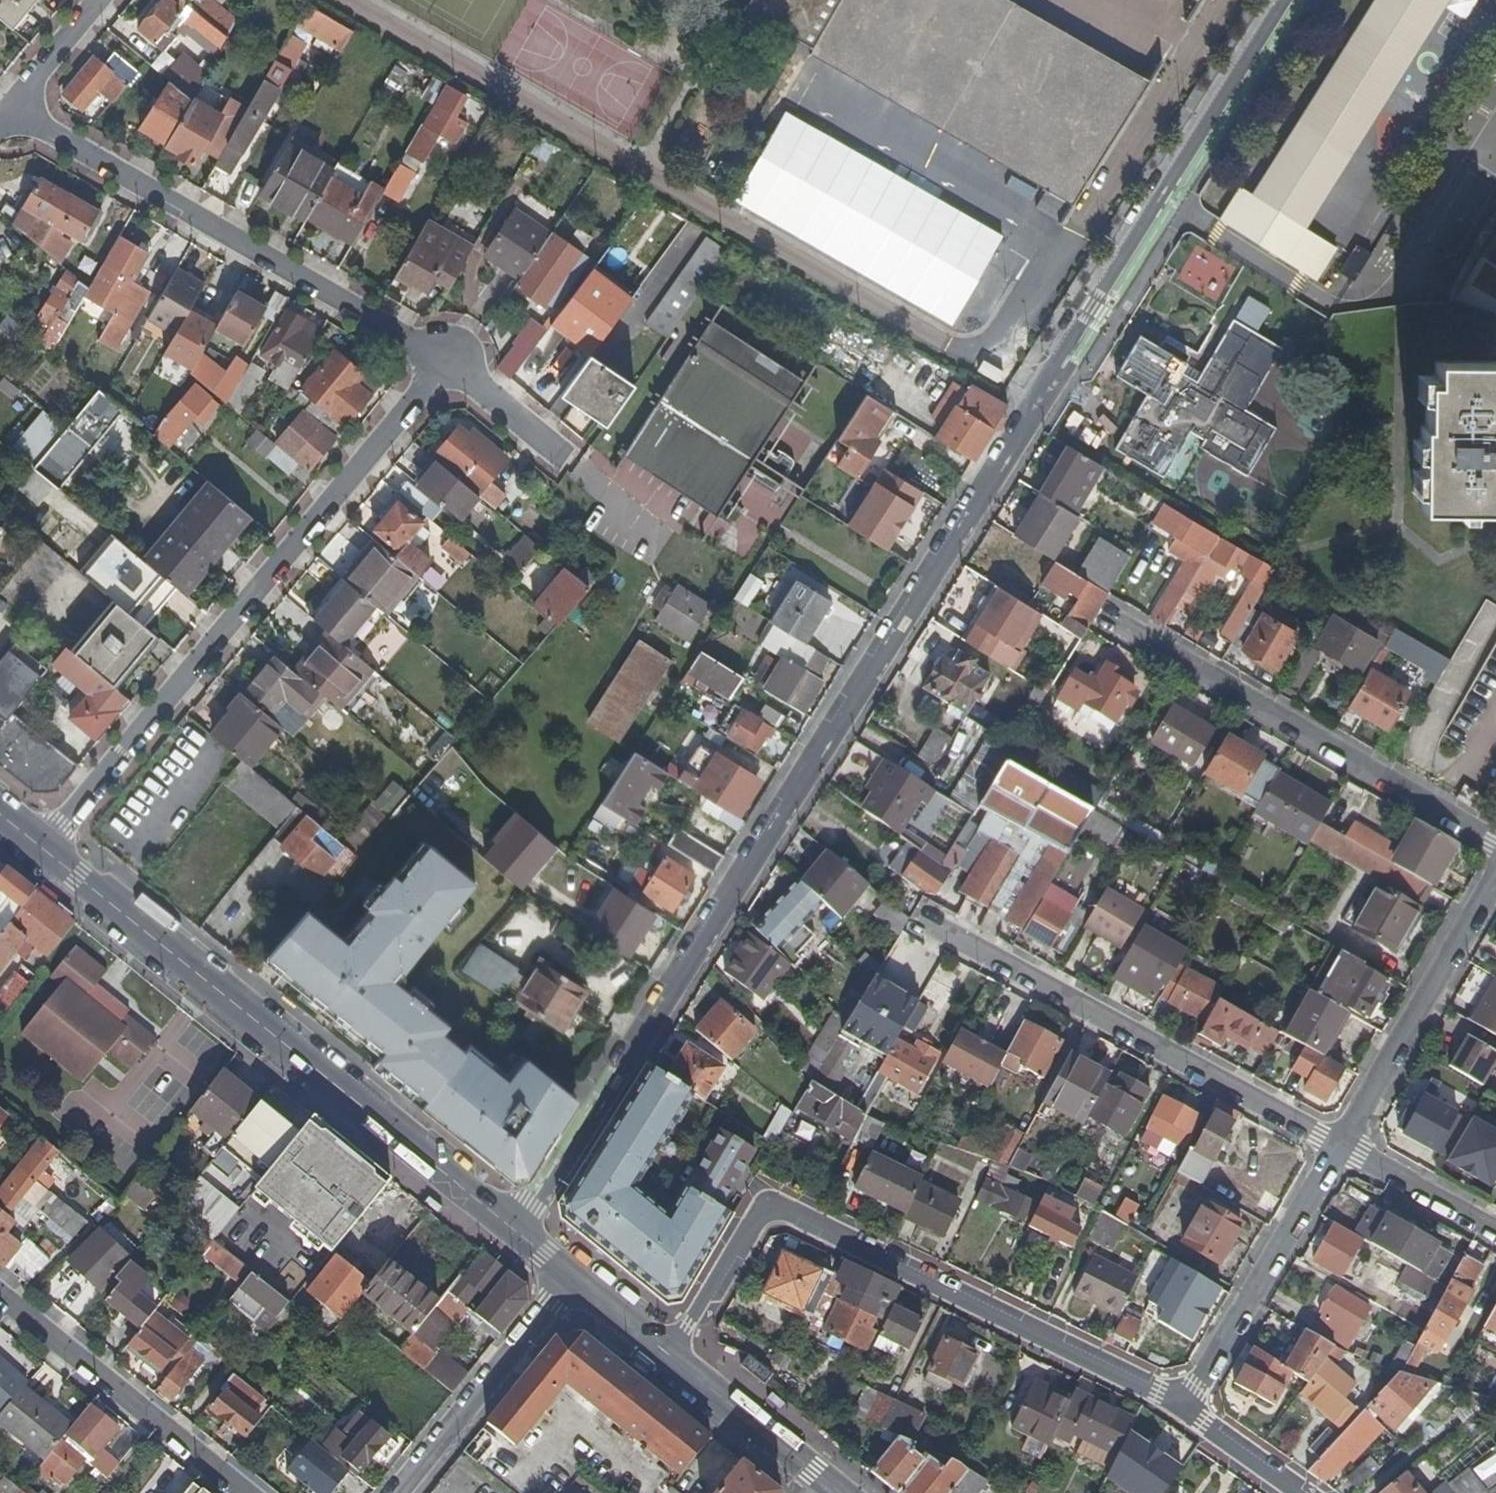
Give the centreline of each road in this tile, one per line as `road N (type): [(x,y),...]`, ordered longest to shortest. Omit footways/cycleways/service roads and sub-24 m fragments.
road 1 (residential): [(517,1232),(1291,0)]
road 2 (residential): [(441,361),(38,848)]
road 3 (residential): [(1185,1410),(1107,1365),(792,1214),(772,1211),(757,1220),(675,1351)]
road 4 (primary): [(517,1232),(38,848)]
road 5 (residential): [(11,110),(441,361)]
road 6 (residential): [(941,927),(1340,1143)]
road 7 (residential): [(1495,851),(1109,621)]
road 8 (residential): [(1185,1410),(1340,1143)]
road 9 (residential): [(0,1298),(240,1492)]
road 10 (residential): [(1340,1143),(1495,888)]
road 11 (residential): [(574,1272),(394,1492)]
road 12 (primary): [(675,1351),(836,1492)]
road 13 (residential): [(1340,1143),(1495,1230)]
road 14 (residential): [(441,361),(481,383),(568,463)]
road 15 (residential): [(99,0),(11,110)]
road 16 (residential): [(1299,1492),(1185,1410)]
road 17 (primary): [(574,1272),(675,1351)]

